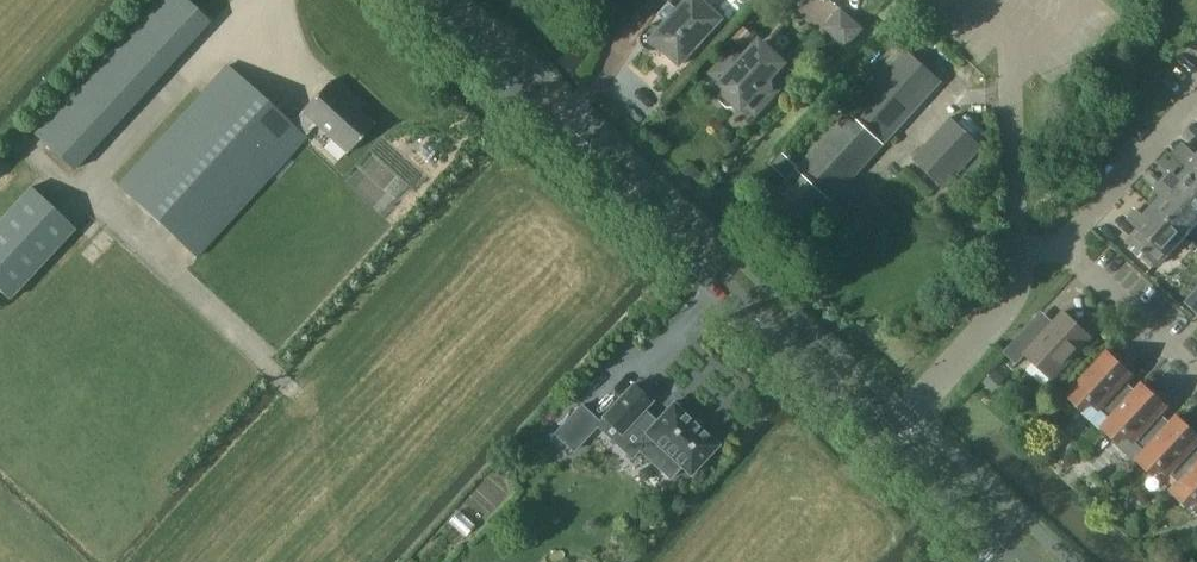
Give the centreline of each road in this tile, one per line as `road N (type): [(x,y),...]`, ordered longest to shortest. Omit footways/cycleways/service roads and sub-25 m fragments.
road 1 (tertiary): [(883,438),(411,0)]
road 2 (residential): [(1196,100),(1058,251)]
road 3 (residential): [(1029,59),(1011,78),(1017,254)]
road 4 (residential): [(1058,251),(1196,378)]
road 5 (tertiary): [(1017,561),(883,438)]
road 6 (residential): [(1017,254),(1012,291),(951,367)]

